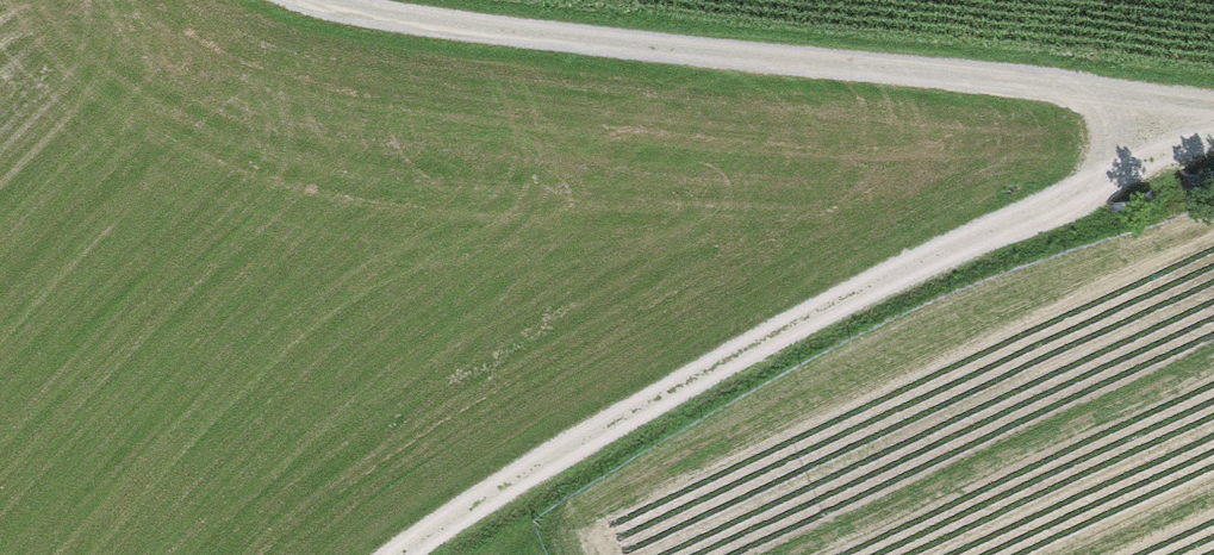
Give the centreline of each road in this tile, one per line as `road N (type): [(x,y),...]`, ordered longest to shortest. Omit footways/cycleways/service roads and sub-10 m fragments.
road 1 (track): [(399,554),(561,452),(851,293),(1213,123)]
road 2 (track): [(1213,105),(370,23),(312,0)]

